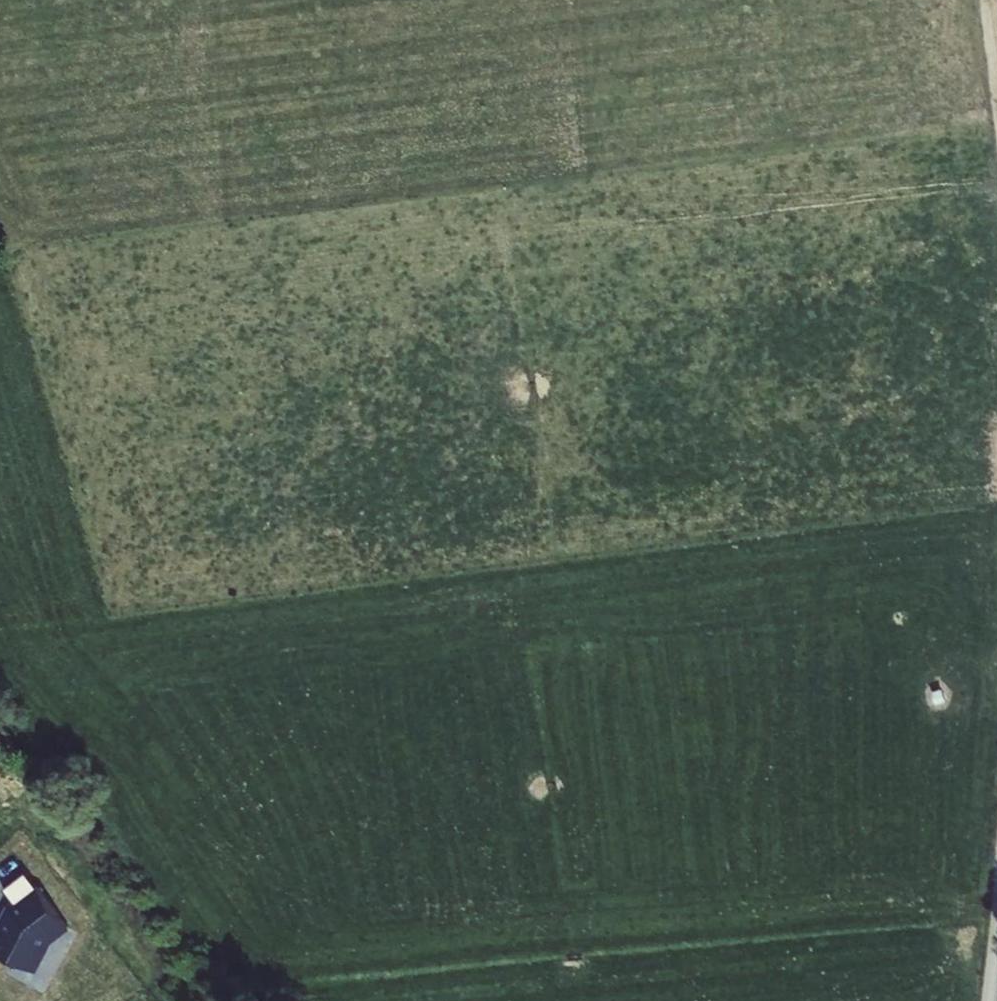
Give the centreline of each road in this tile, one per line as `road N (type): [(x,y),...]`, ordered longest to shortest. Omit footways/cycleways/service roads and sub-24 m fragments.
road 1 (track): [(256,1000),(43,760),(0,694)]

